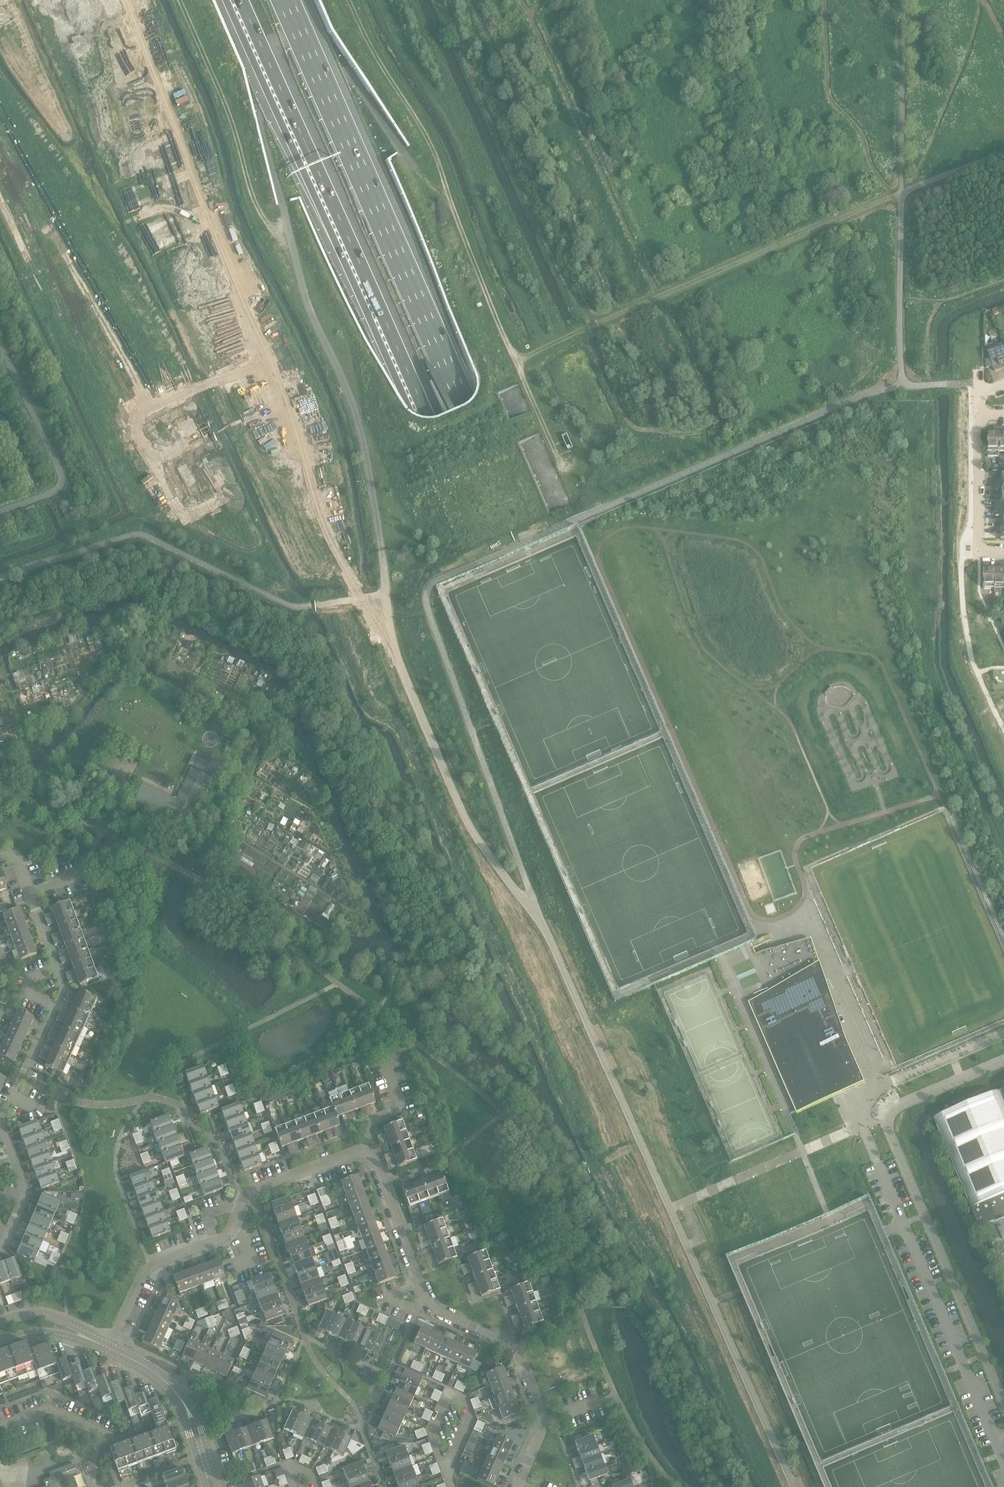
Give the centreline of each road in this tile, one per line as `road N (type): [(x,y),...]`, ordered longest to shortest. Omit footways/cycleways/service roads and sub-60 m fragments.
road 1 (motorway): [(228,0),(420,422),(876,1486)]
road 2 (motorway): [(244,0),(434,420),(890,1486)]
road 3 (motorway): [(924,1486),(287,0)]
road 4 (residential): [(110,1345),(140,1278),(226,1235),(244,1195),(363,1151),(373,1158),(426,1300),(522,1356),(545,1420),(519,1485)]
road 5 (residential): [(0,1246),(25,1192),(0,1123),(63,987),(14,855),(0,859)]
road 6 (unclassified): [(219,1486),(187,1398),(156,1368),(110,1345)]
road 7 (unclassified): [(107,1352),(174,1397),(206,1486)]
road 8 (residential): [(446,1471),(472,1419),(466,1397),(448,1389),(431,1428)]
road 9 (unclassified): [(978,552),(979,416)]
road 10 (residential): [(0,1427),(49,1408),(111,1438)]

